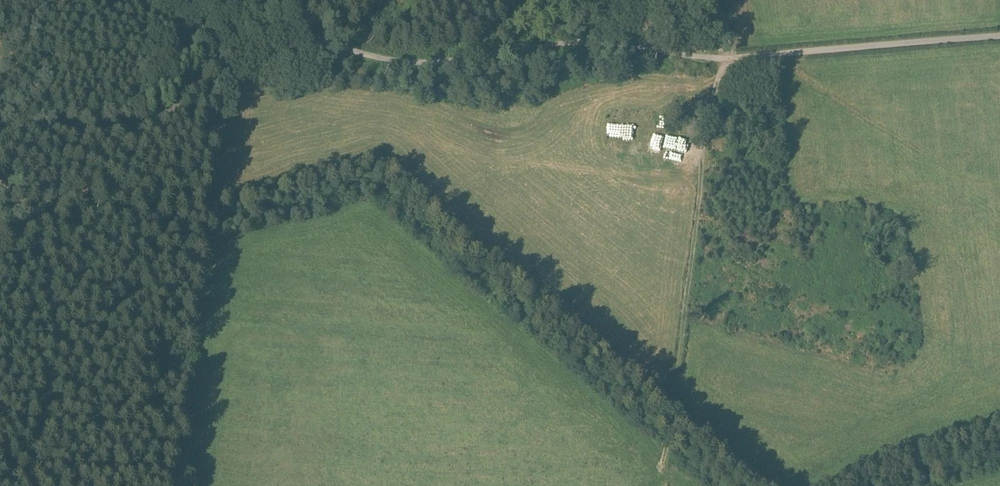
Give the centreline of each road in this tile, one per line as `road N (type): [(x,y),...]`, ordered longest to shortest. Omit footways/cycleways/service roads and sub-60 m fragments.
road 1 (track): [(730,59),(602,41),(401,64),(273,35),(233,44),(174,106),(134,129),(43,140),(0,136)]
road 2 (track): [(730,59),(714,100),(663,453)]
road 3 (track): [(0,444),(38,413),(48,378),(33,223),(0,182)]
road 4 (track): [(999,36),(730,59)]

